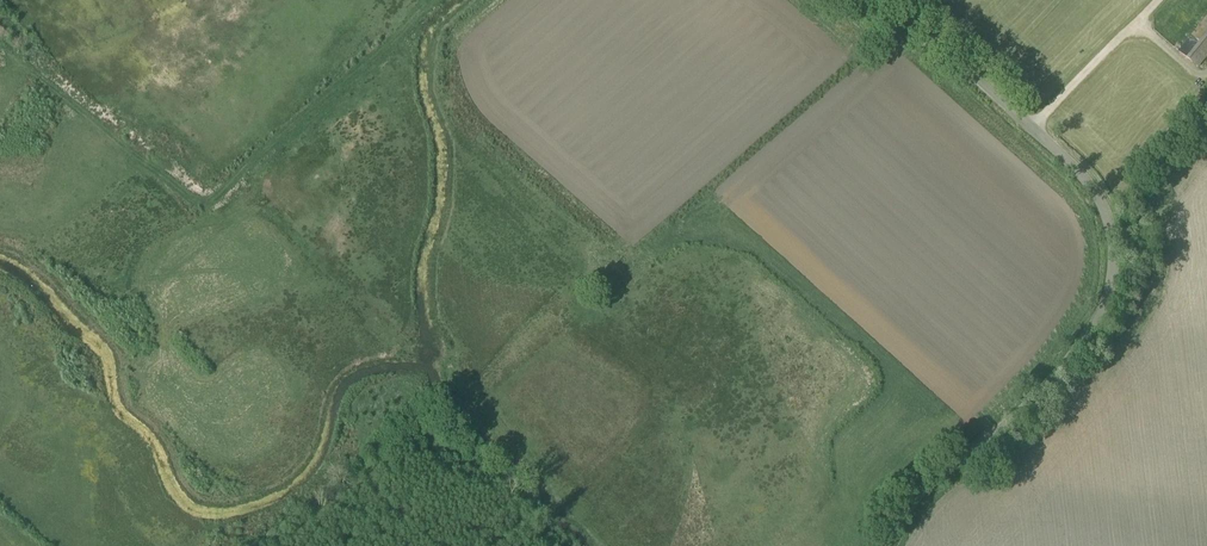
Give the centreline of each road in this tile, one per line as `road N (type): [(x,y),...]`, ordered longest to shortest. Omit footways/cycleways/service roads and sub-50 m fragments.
road 1 (unclassified): [(880,545),(927,486),(1027,405),(1079,347),(1103,307),(1113,249),(1104,210),(1081,174),(891,0)]

